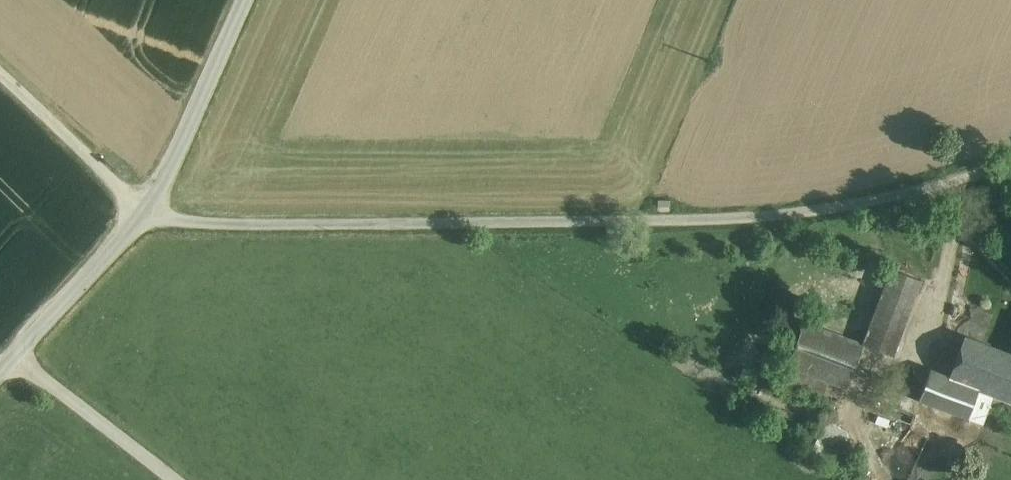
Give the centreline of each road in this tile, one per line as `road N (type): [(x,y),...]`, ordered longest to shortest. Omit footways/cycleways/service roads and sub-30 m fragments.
road 1 (unclassified): [(1010,167),(795,213),(188,222),(146,212)]
road 2 (unclassified): [(146,212),(243,0)]
road 3 (unclassified): [(0,367),(146,212)]

